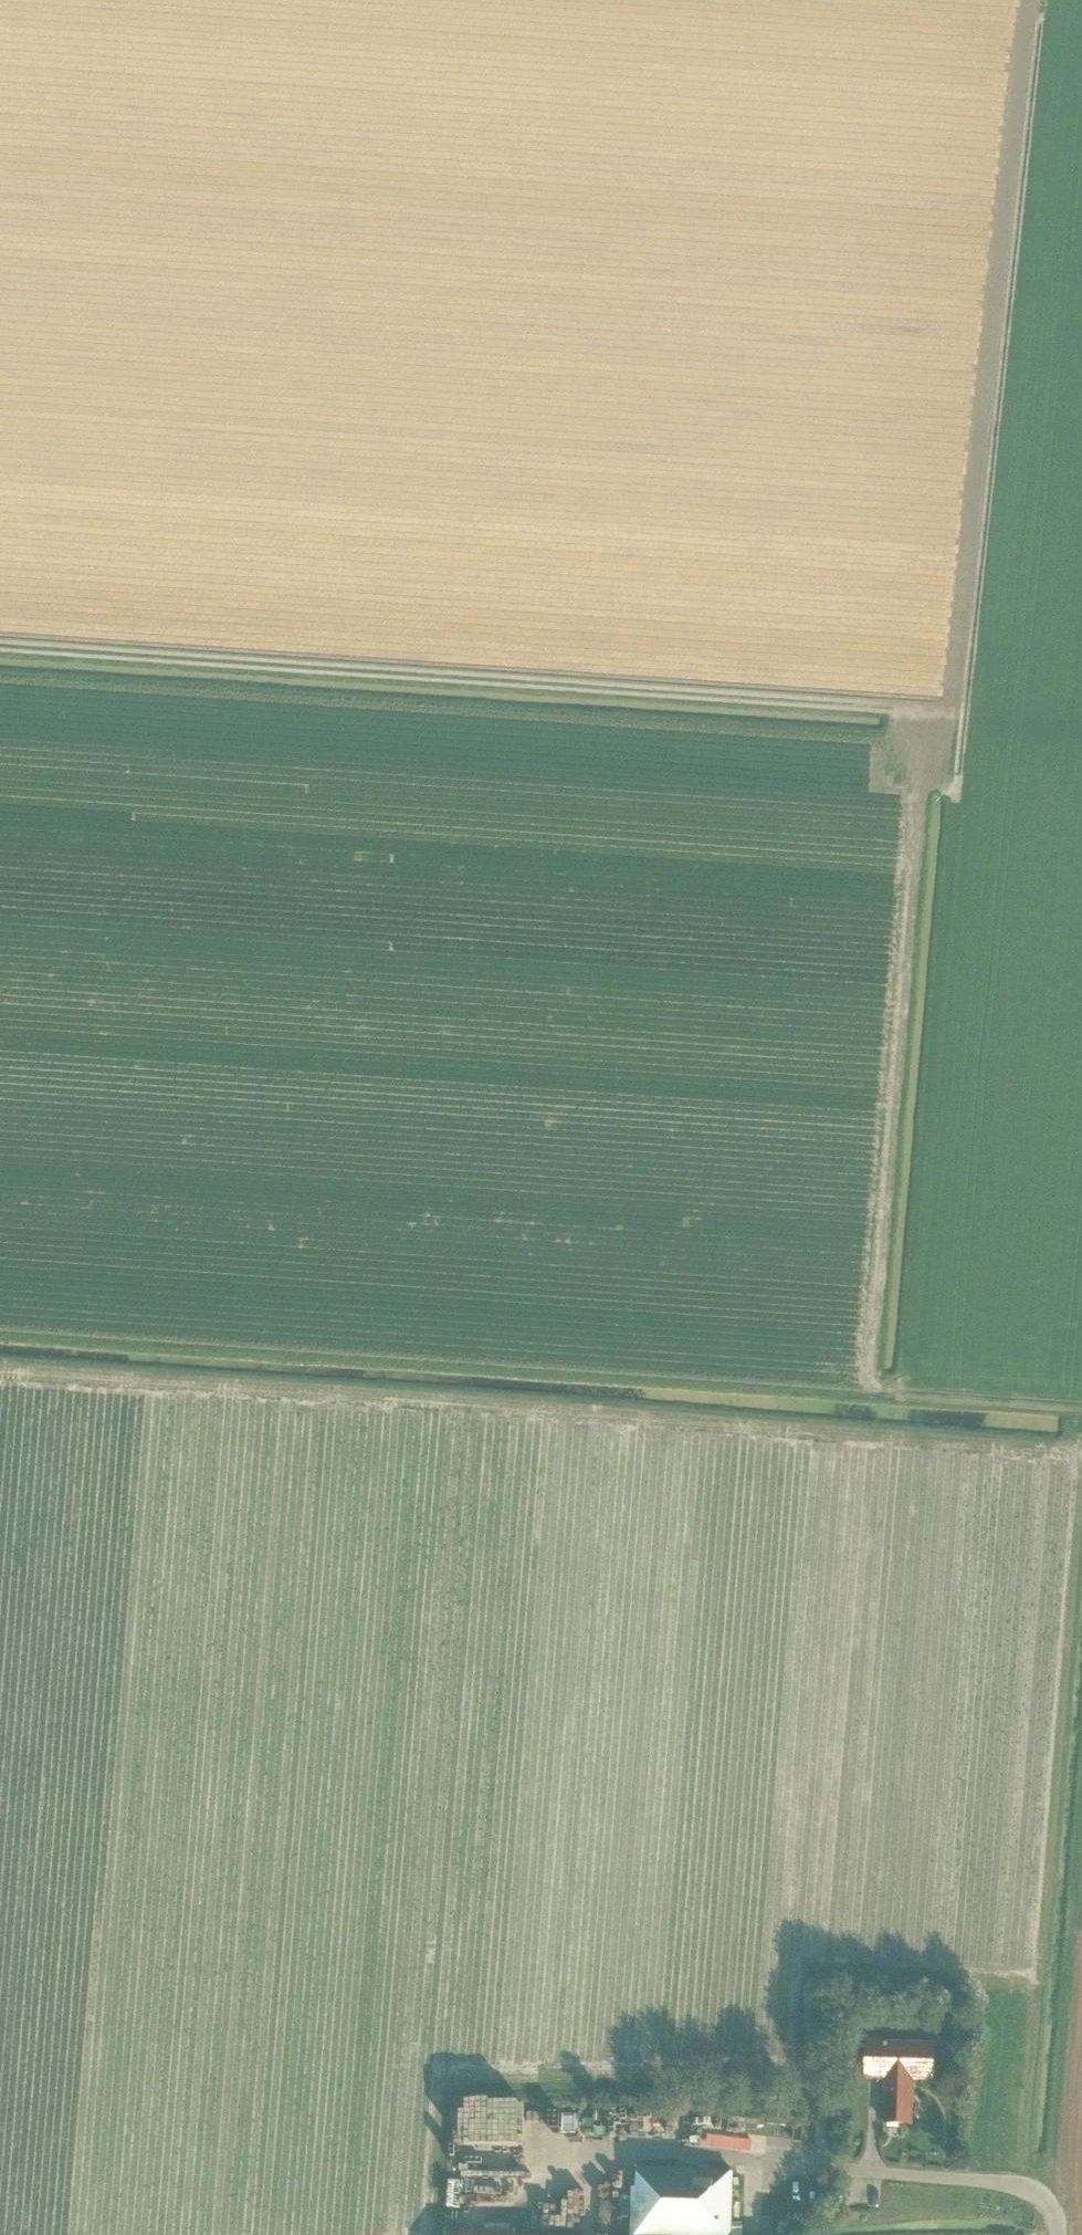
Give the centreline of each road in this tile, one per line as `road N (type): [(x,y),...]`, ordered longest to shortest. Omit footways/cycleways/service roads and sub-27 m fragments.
road 1 (unclassified): [(1056,2234),(1054,2215),(1021,2186),(814,2167)]

